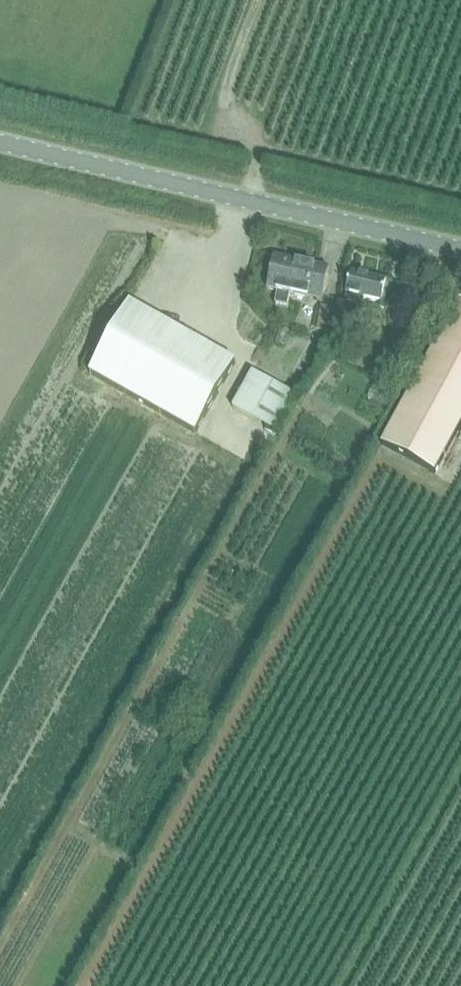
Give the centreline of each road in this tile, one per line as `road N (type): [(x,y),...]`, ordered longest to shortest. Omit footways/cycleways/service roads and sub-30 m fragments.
road 1 (tertiary): [(460,250),(0,143)]

